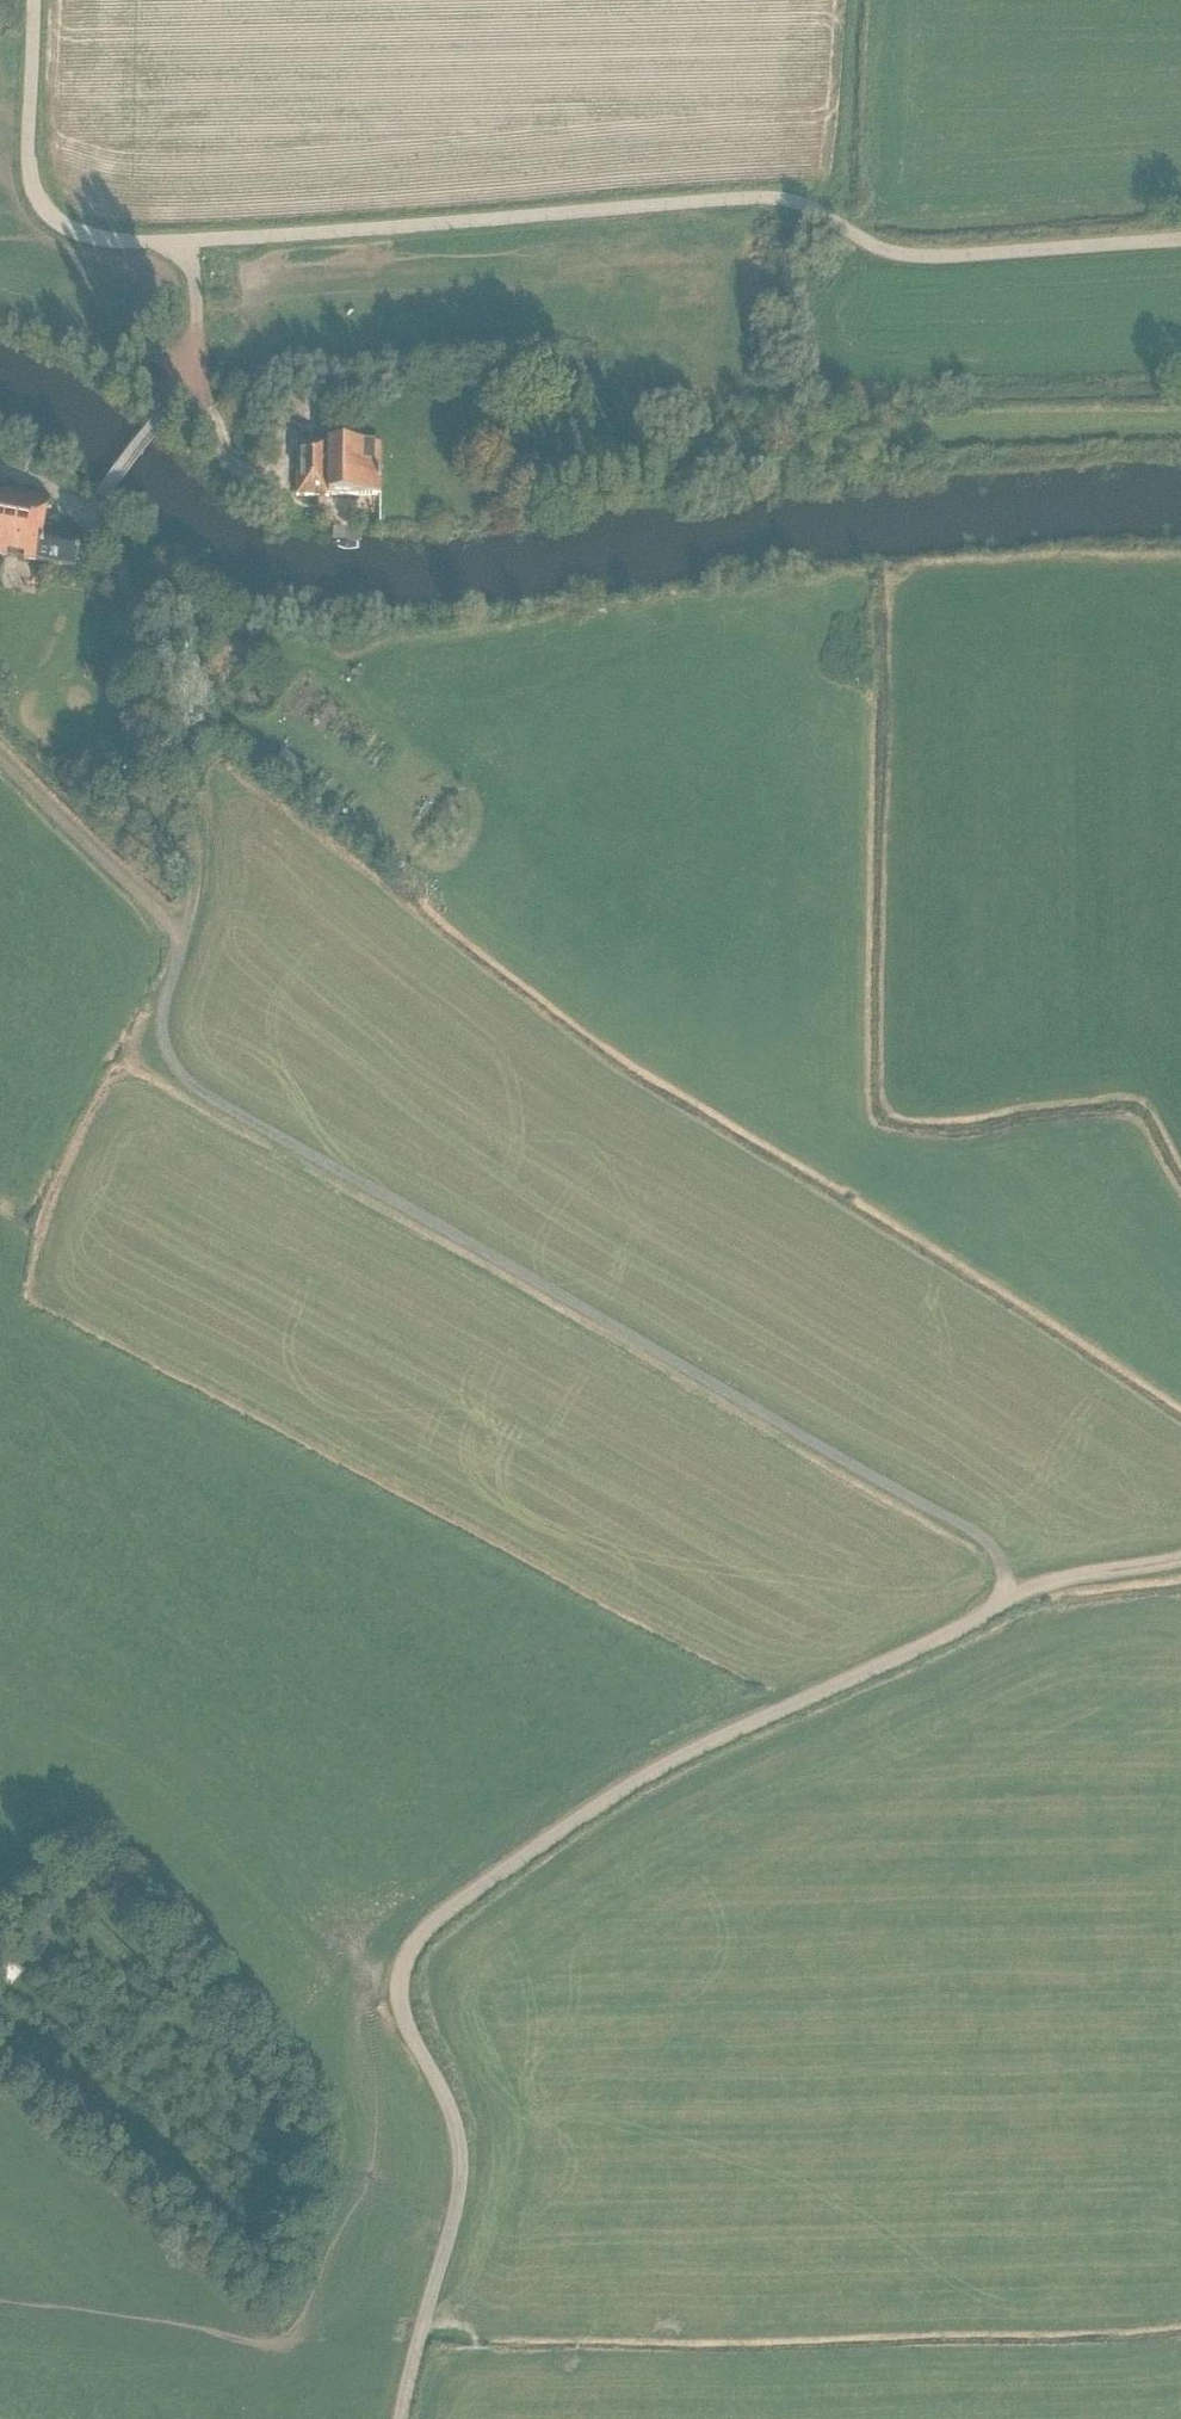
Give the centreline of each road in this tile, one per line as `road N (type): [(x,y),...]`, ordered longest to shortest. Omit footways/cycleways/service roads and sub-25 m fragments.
road 1 (track): [(91,517),(122,571),(189,814),(191,913),(159,1021),(175,1069),(983,1536),(1005,1567),(1006,1584)]
road 2 (unclassified): [(1180,236),(920,254),(872,242),(799,201),(746,195),(186,241),(116,240),(50,216),(31,187),(33,0)]
road 3 (unclassified): [(1006,1584),(991,1610),(960,1628),(632,1784),(409,1949),(399,1992),(402,2016),(456,2116),(462,2156),(408,2418)]

